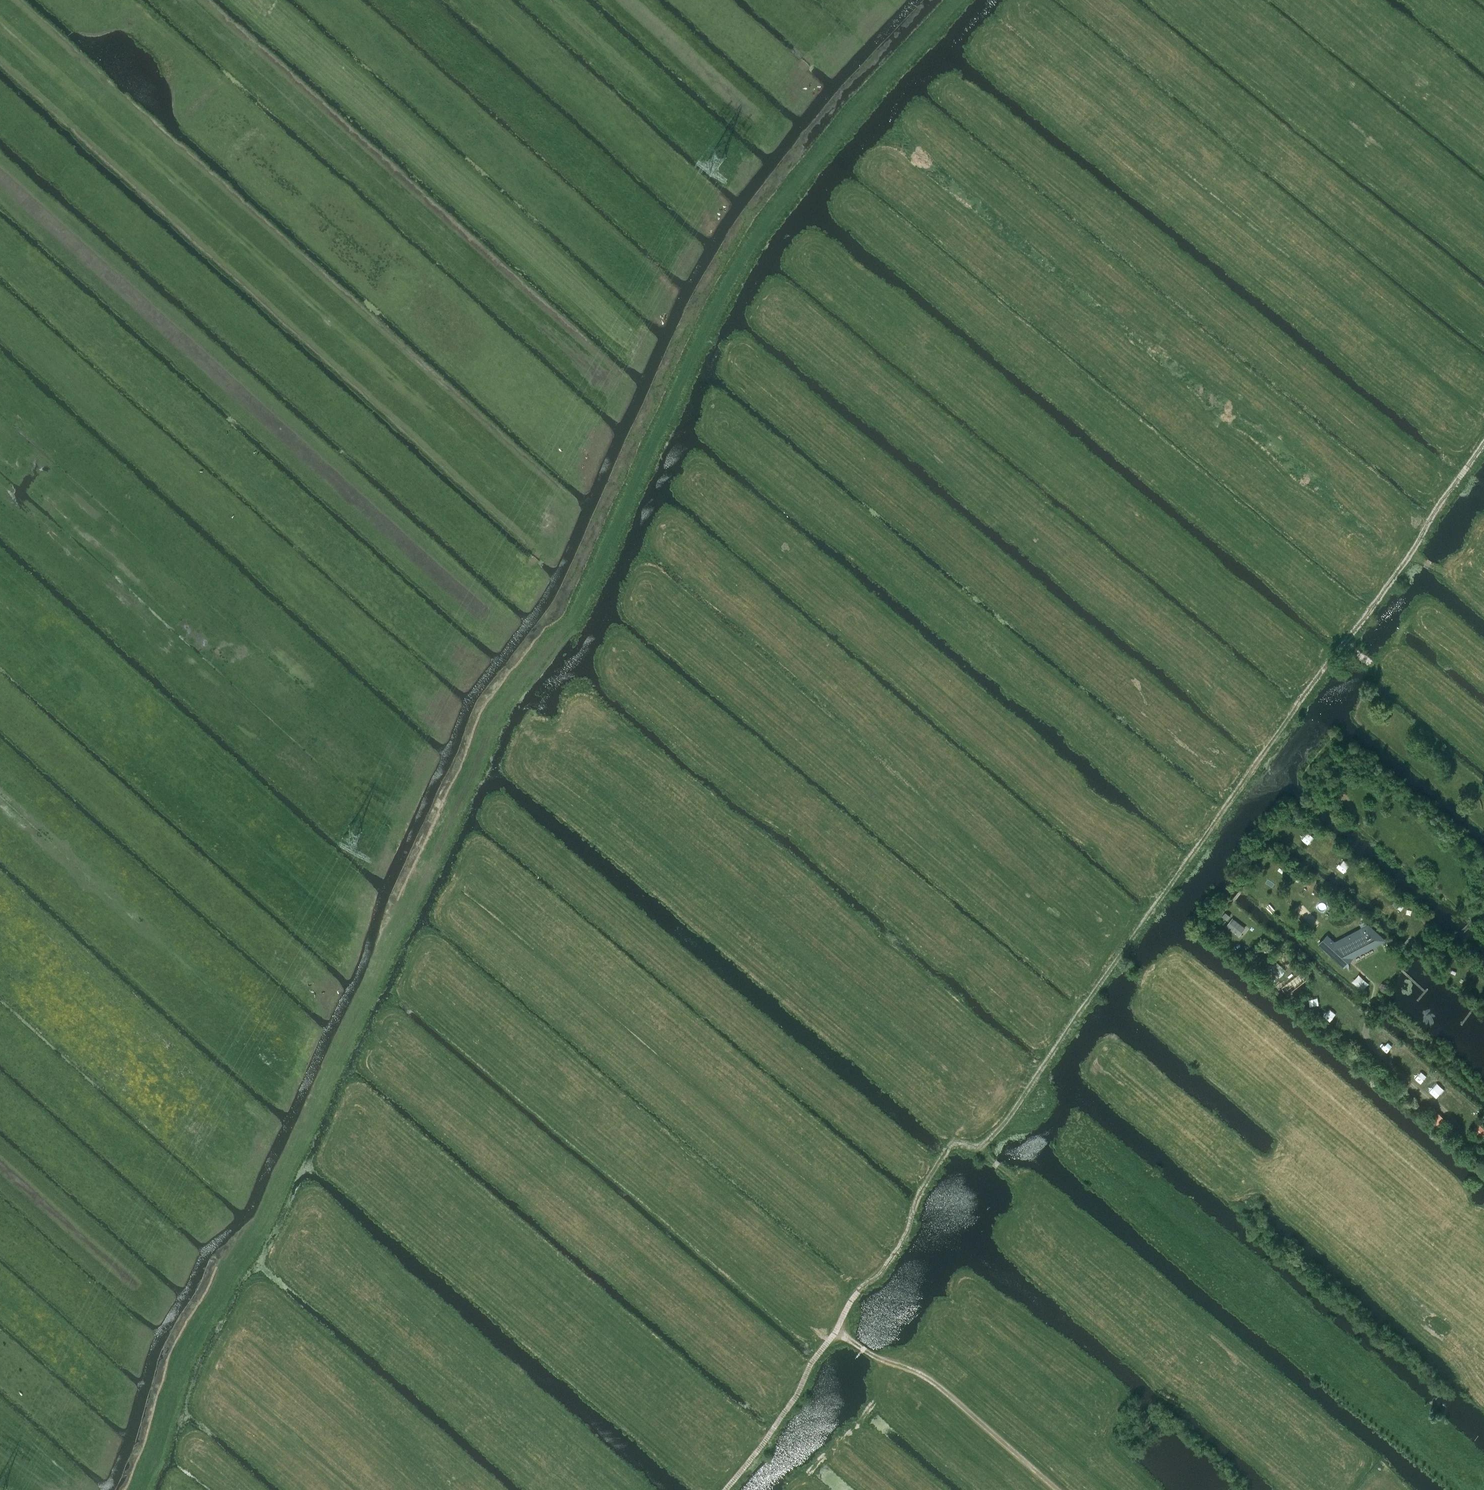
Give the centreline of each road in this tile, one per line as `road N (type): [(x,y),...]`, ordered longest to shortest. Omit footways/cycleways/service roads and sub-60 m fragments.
road 1 (track): [(1483,446),(977,1148)]
road 2 (track): [(1057,1489),(927,1376),(872,1353),(837,1327),(724,1489)]
road 3 (track): [(837,1327),(905,1238),(945,1152),(977,1148),(1019,1182)]

